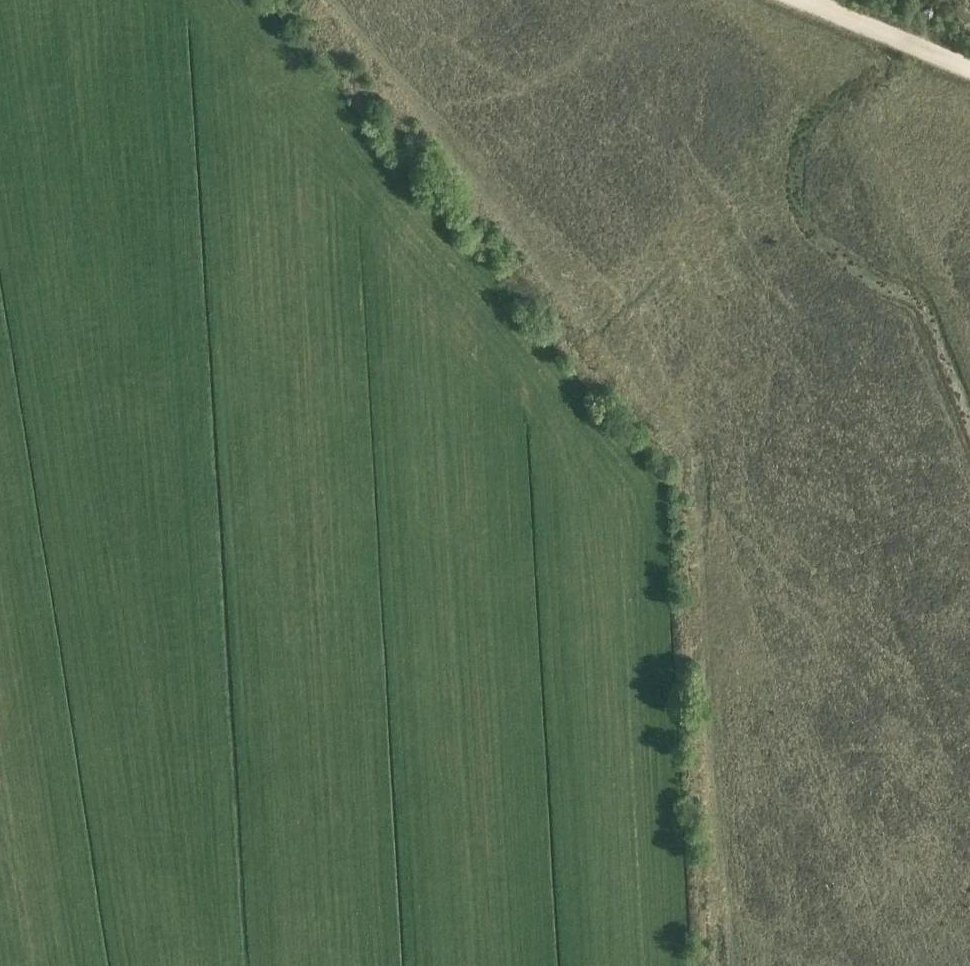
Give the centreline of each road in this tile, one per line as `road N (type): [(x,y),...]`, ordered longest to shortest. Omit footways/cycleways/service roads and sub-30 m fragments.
road 1 (track): [(805,0),(969,68)]

